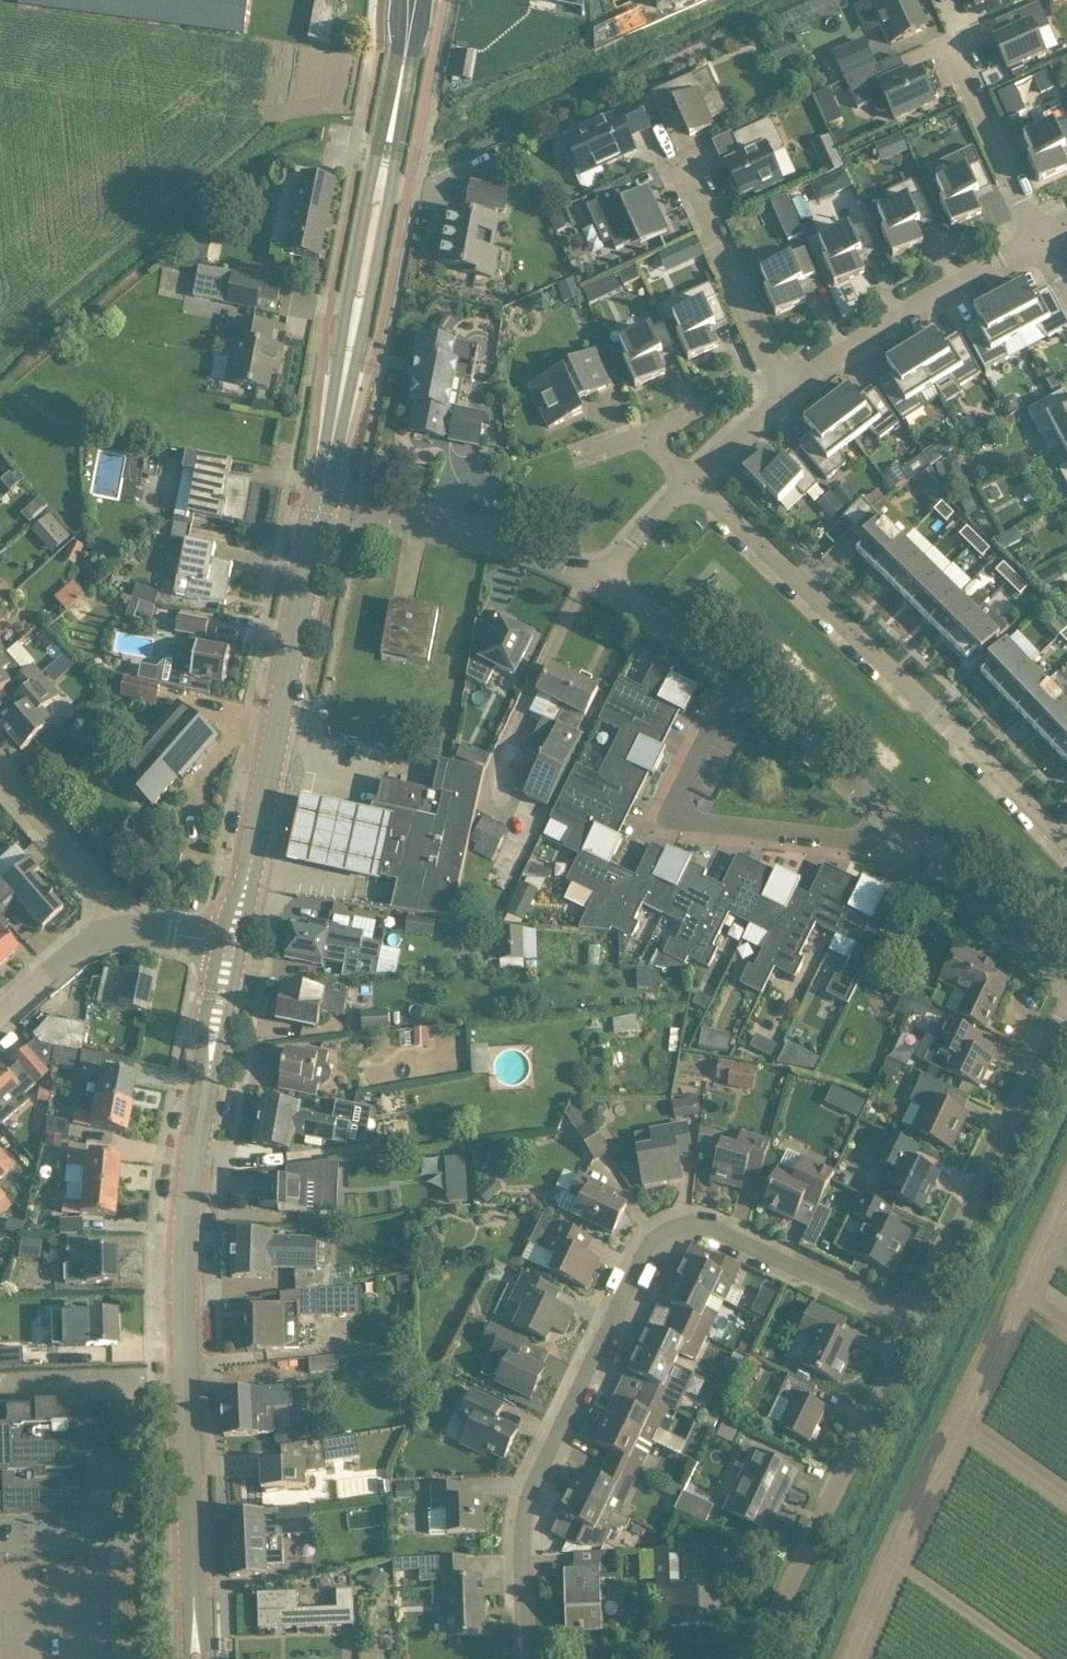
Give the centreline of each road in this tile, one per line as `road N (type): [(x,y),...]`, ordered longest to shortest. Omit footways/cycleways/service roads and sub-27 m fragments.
road 1 (residential): [(525,1658),(524,1524),(538,1476),(649,1249),(673,1226),(707,1225),(918,1326)]
road 2 (tertiary): [(200,1658),(185,1294),(196,1139),(231,947)]
road 3 (residential): [(1066,847),(692,478)]
road 4 (tertiary): [(231,947),(320,499)]
road 5 (residential): [(890,816),(864,841),(689,825),(673,797),(741,686)]
road 6 (residential): [(756,1658),(918,1326)]
road 7 (residential): [(918,1326),(1066,1007)]
road 8 (residential): [(785,392),(877,328),(1041,238)]
road 9 (unclassified): [(600,579),(508,540),(320,499)]
road 10 (unclassified): [(1066,974),(890,816)]
road 11 (residential): [(785,392),(689,180)]
road 12 (tertiary): [(347,360),(374,295),(390,202),(390,142)]
road 13 (tertiary): [(390,142),(364,199),(347,360)]
road 14 (residential): [(1041,238),(950,39)]
road 15 (unclassified): [(890,816),(741,686)]
road 16 (residential): [(113,921),(100,885),(0,772)]
road 17 (unclassified): [(741,686),(662,618),(600,579)]
road 18 (residential): [(113,921),(0,1016)]
road 19 (tertiary): [(320,499),(347,360)]
road 20 (residential): [(600,579),(692,478)]
road 21 (residential): [(692,478),(785,392)]
road 22 (residential): [(231,947),(113,921)]

